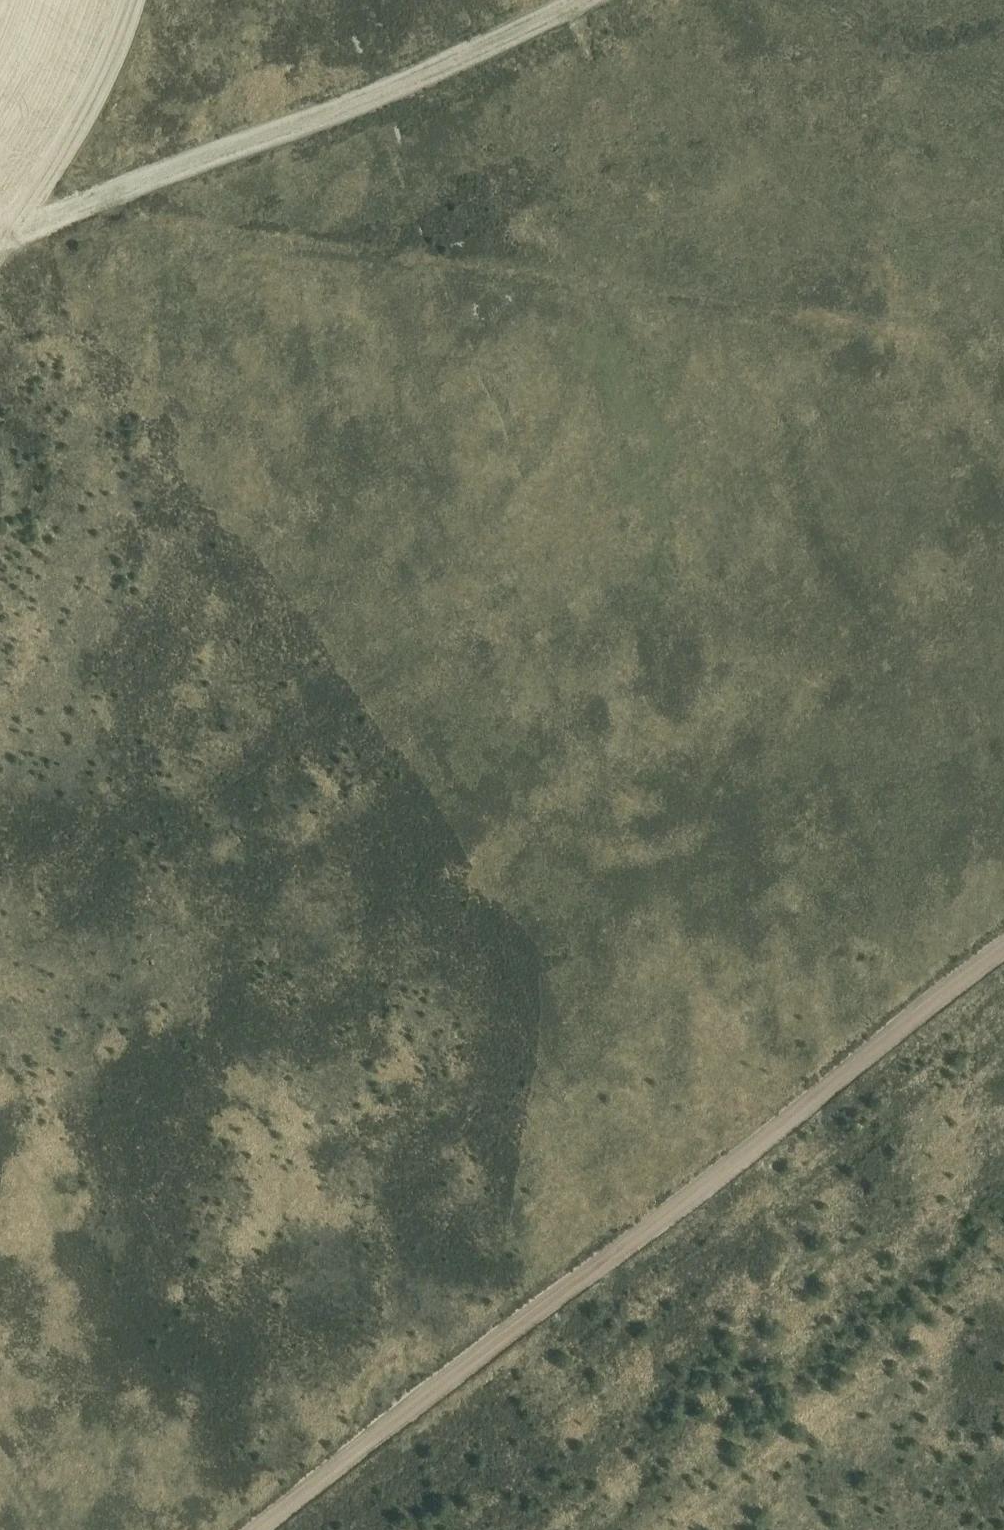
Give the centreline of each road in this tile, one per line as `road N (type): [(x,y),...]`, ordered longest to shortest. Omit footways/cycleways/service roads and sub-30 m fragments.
road 1 (track): [(1003,946),(253,1529)]
road 2 (track): [(0,239),(570,0)]

